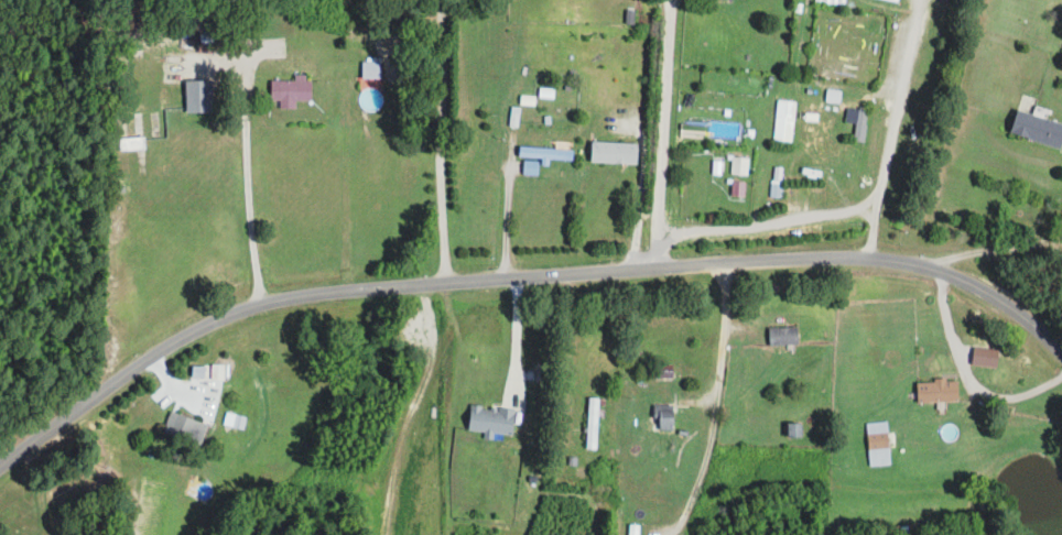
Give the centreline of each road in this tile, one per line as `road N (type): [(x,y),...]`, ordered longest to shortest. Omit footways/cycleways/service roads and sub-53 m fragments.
road 1 (residential): [(1061,353),(1010,306),(953,275),(866,259),(290,297),(178,338),(0,465)]
road 2 (residential): [(724,264),(722,373),(703,474)]

